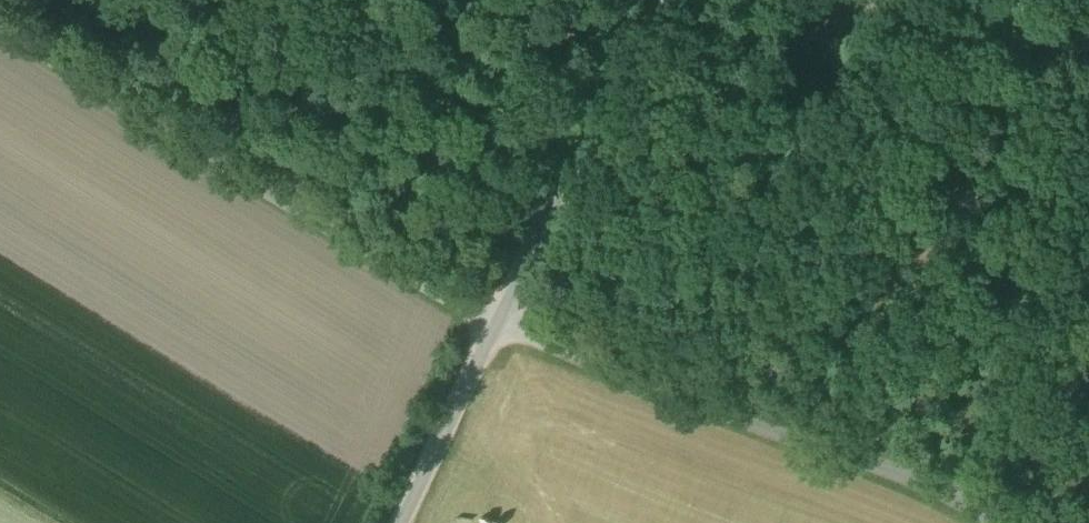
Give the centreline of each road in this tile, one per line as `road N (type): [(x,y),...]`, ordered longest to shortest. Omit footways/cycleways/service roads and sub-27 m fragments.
road 1 (unclassified): [(496,331),(0,33)]
road 2 (unclassified): [(496,331),(896,477),(986,522)]
road 3 (unclassified): [(496,331),(650,0)]
road 4 (unclassified): [(400,522),(496,331)]

